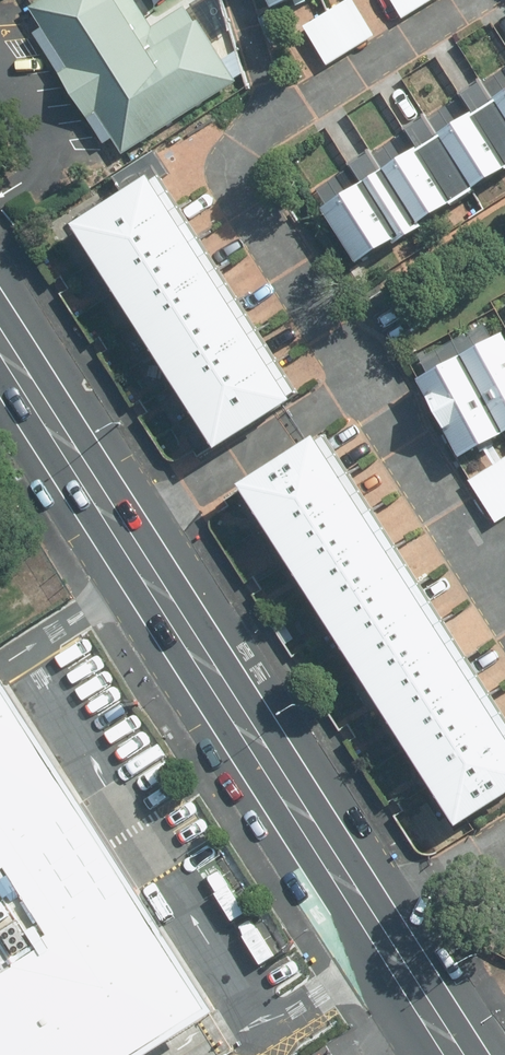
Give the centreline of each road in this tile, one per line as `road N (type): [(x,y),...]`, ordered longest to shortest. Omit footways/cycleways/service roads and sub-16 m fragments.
road 1 (residential): [(476,0),(260,134),(245,157),(241,181),(367,380)]
road 2 (primary): [(132,543),(374,922)]
road 3 (residential): [(367,380),(132,543)]
road 4 (residential): [(367,380),(504,596)]
road 5 (primary): [(0,335),(132,543)]
road 6 (primary): [(374,922),(457,1054)]
road 7 (residential): [(504,843),(374,922)]

